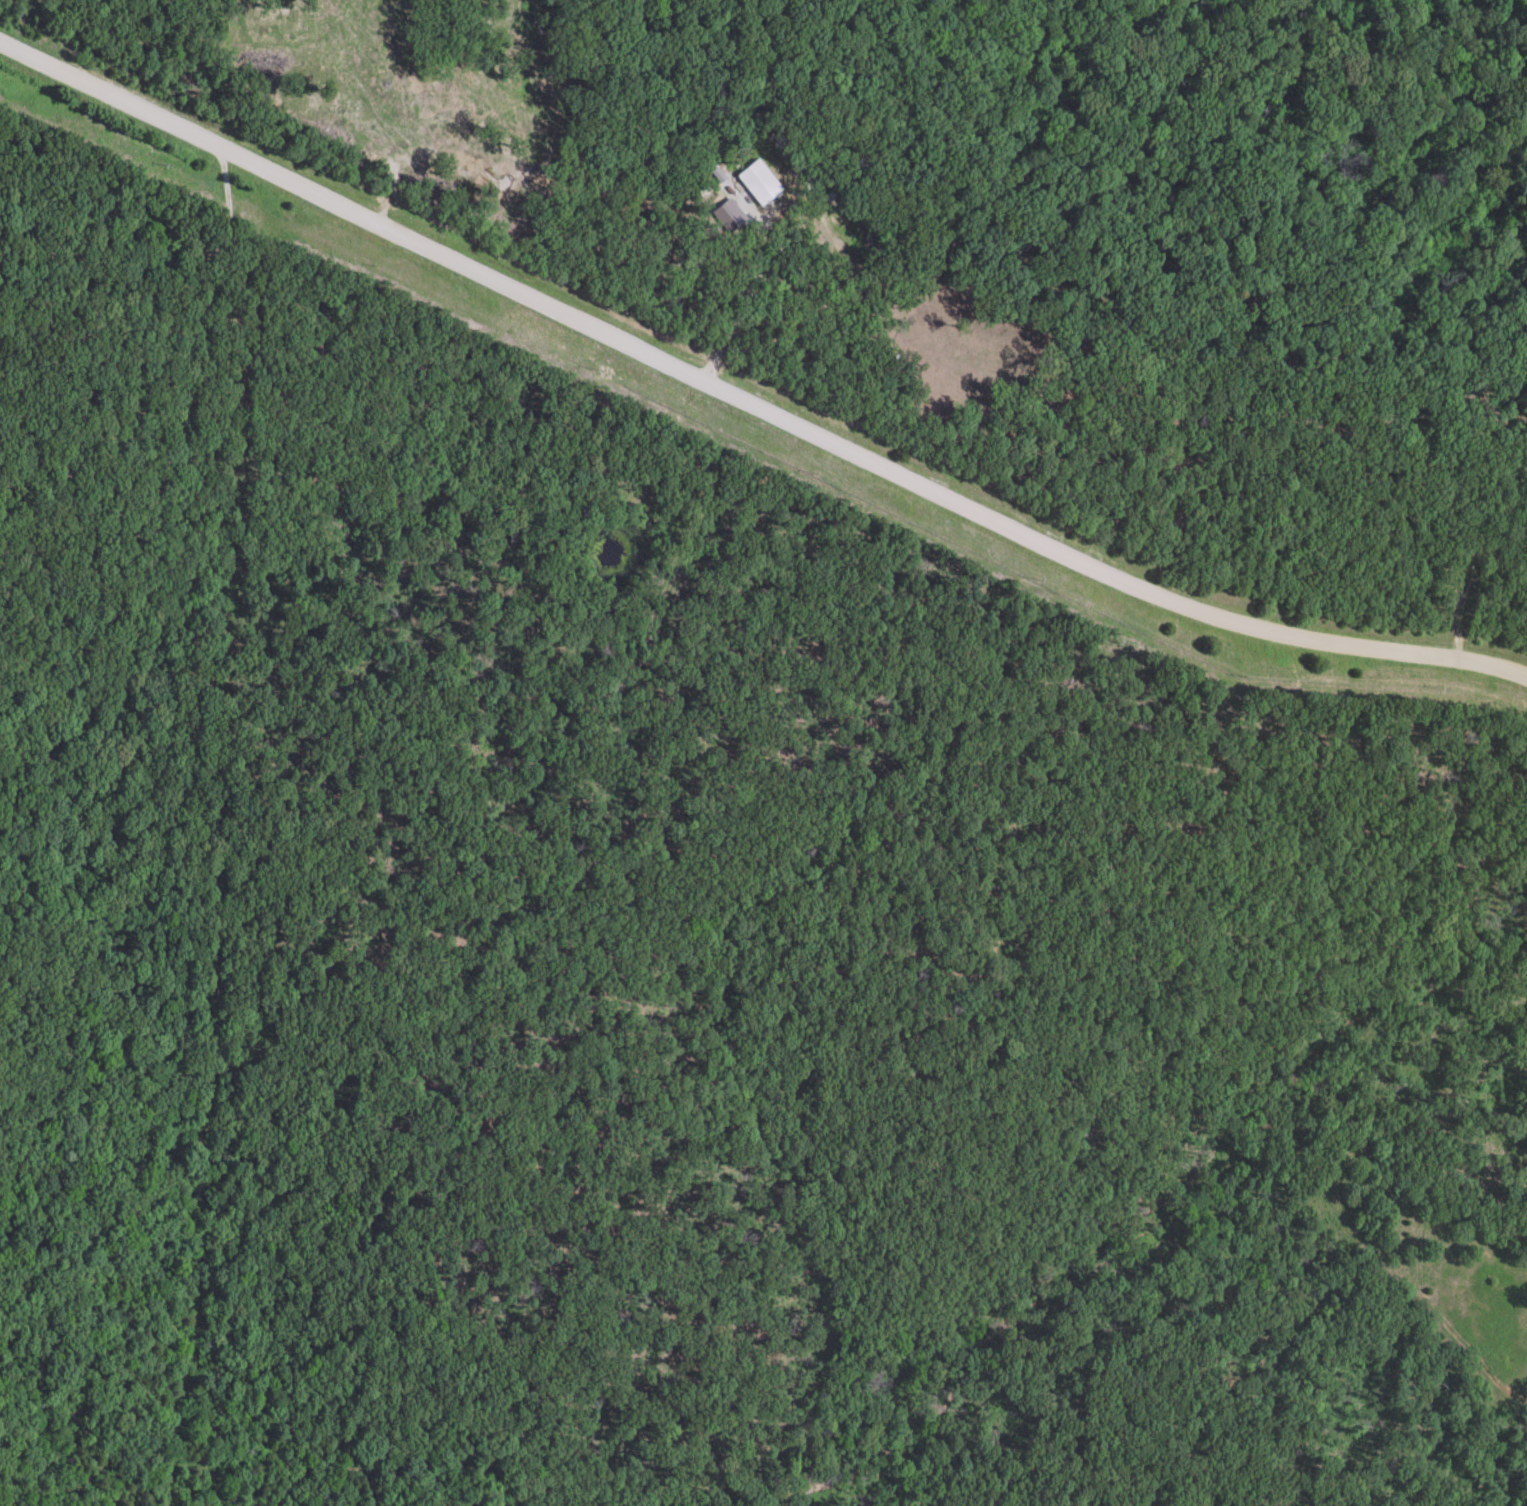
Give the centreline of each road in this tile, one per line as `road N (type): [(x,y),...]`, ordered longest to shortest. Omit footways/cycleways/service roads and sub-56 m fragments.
road 1 (residential): [(1526,678),(1190,608),(1052,552),(0,41)]

